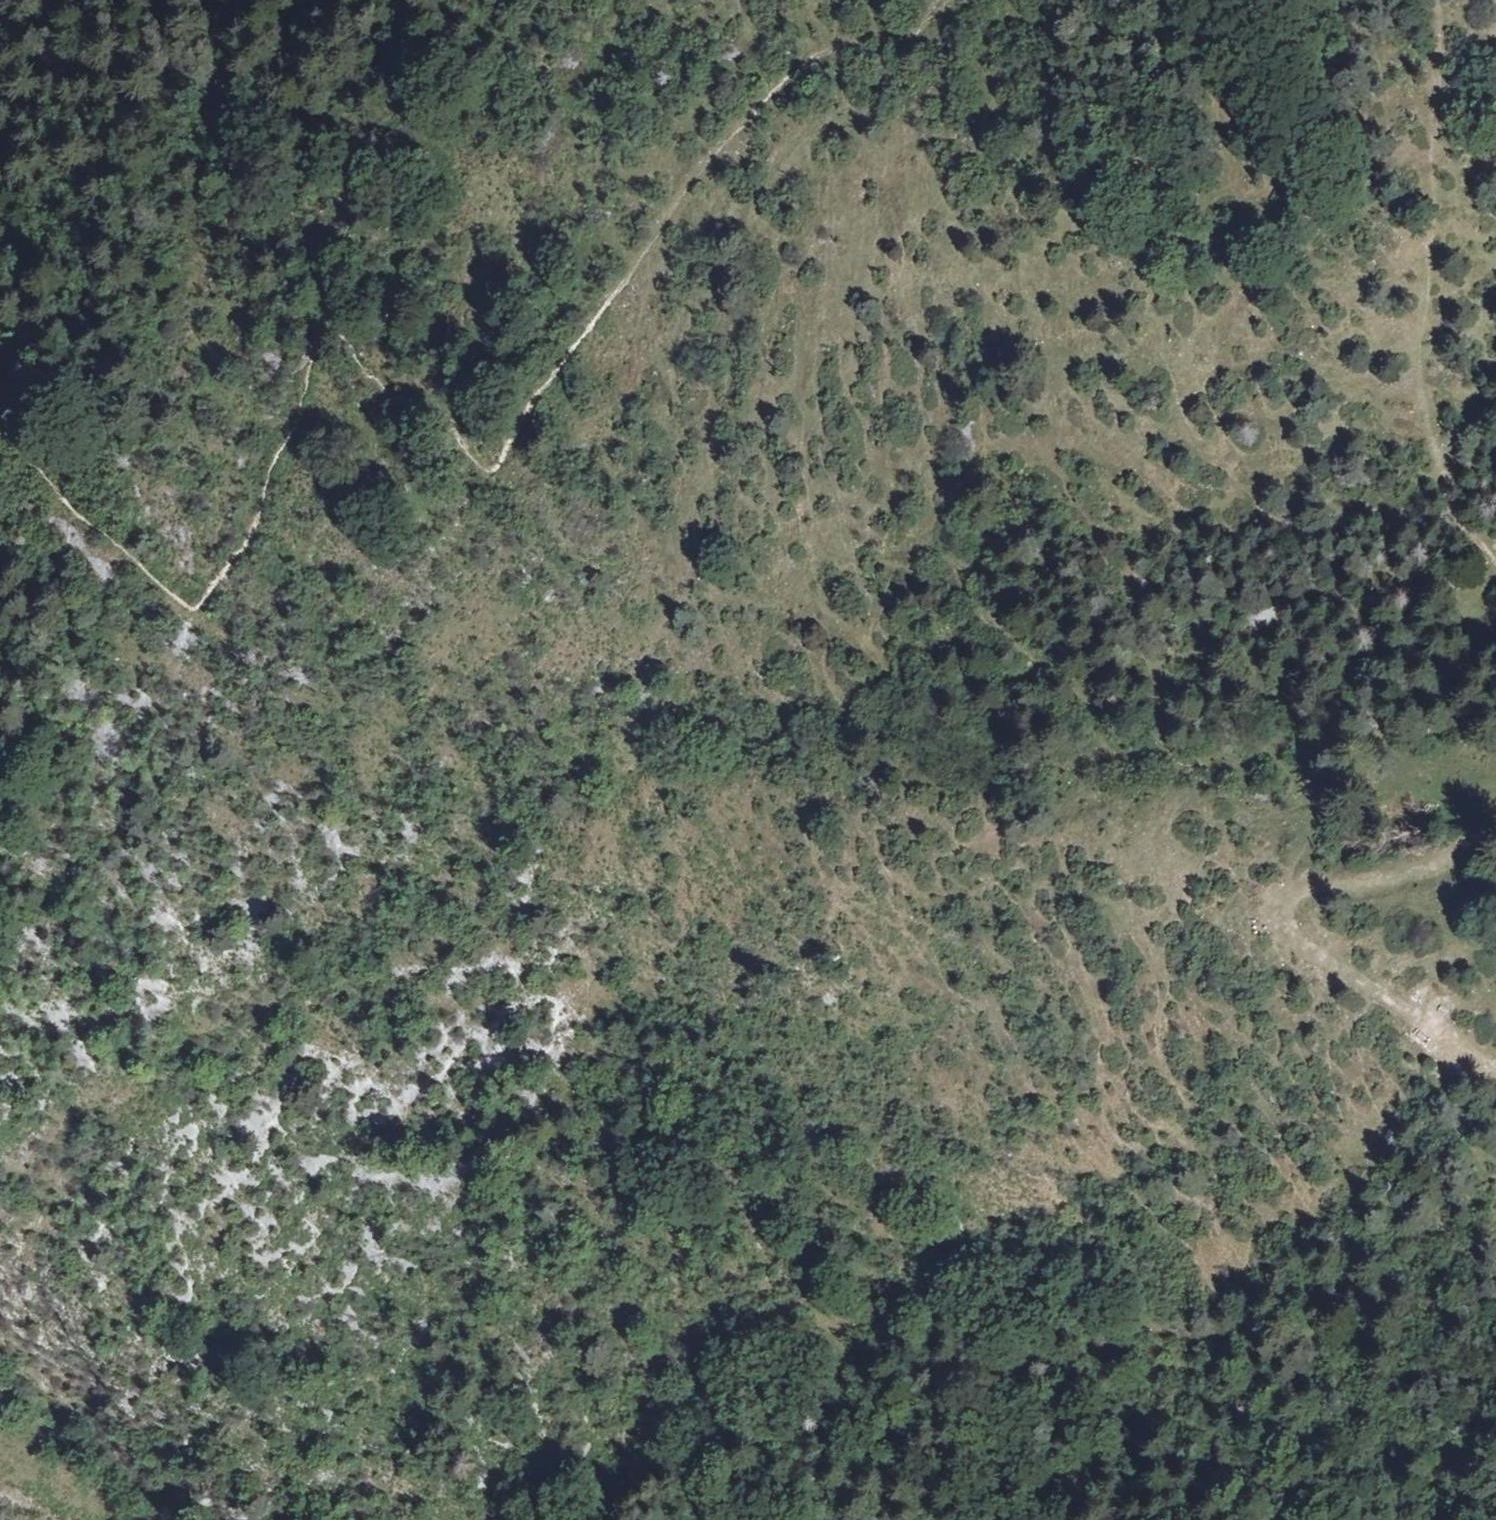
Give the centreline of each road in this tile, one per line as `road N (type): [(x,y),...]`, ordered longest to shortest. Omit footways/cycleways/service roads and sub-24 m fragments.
road 1 (track): [(1283,899),(1281,919),(1301,946),(1495,1056)]
road 2 (track): [(1495,828),(1448,861),(1298,888),(1283,899)]

